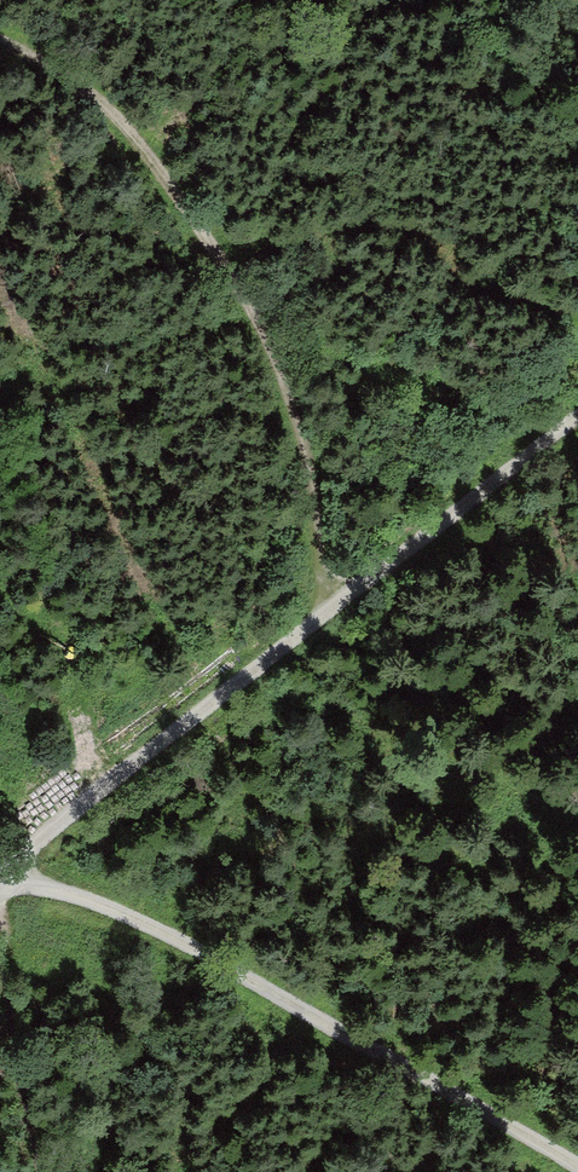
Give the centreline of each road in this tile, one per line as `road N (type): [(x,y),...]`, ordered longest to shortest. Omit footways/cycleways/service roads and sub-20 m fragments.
road 1 (track): [(0,880),(316,621),(577,423)]
road 2 (track): [(0,40),(140,143),(259,334),(316,621)]
road 3 (track): [(577,1167),(197,950),(11,873)]
road 4 (track): [(77,818),(88,725),(54,627),(0,603)]

